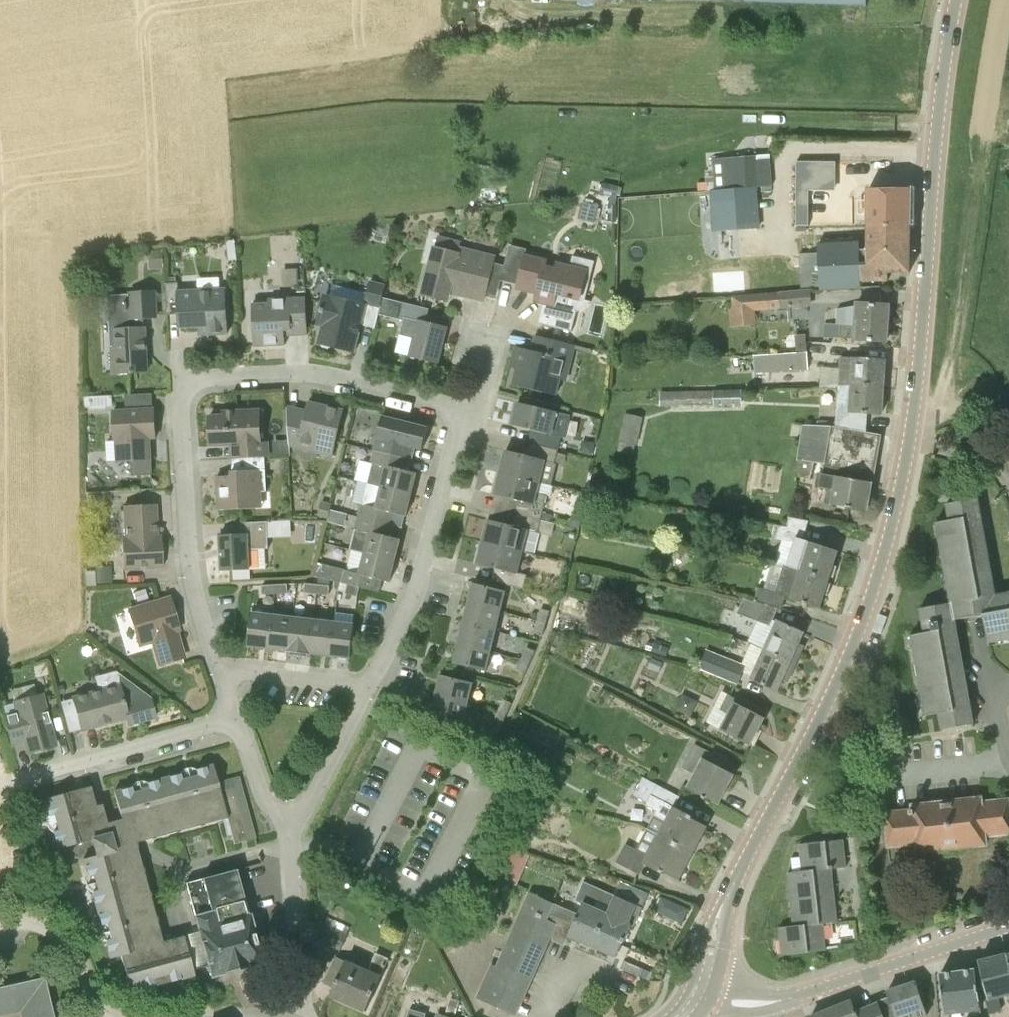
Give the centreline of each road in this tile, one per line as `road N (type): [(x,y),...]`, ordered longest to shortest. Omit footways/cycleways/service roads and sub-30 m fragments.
road 1 (tertiary): [(701,994),(718,919),(854,643),(899,498),(956,0)]
road 2 (residential): [(367,689),(418,589),(455,447),(477,415)]
road 3 (residential): [(477,415),(317,374),(187,382)]
road 4 (residential): [(218,669),(192,581),(179,397),(187,382)]
road 5 (residential): [(15,779),(237,720)]
road 6 (tertiary): [(790,998),(1008,926)]
road 7 (residential): [(297,1016),(291,843)]
road 8 (residential): [(291,843),(367,689)]
road 9 (residential): [(108,1016),(61,942),(34,926),(0,928)]
road 10 (residential): [(367,689),(218,669)]
road 11 (residential): [(291,843),(263,798),(237,720)]

